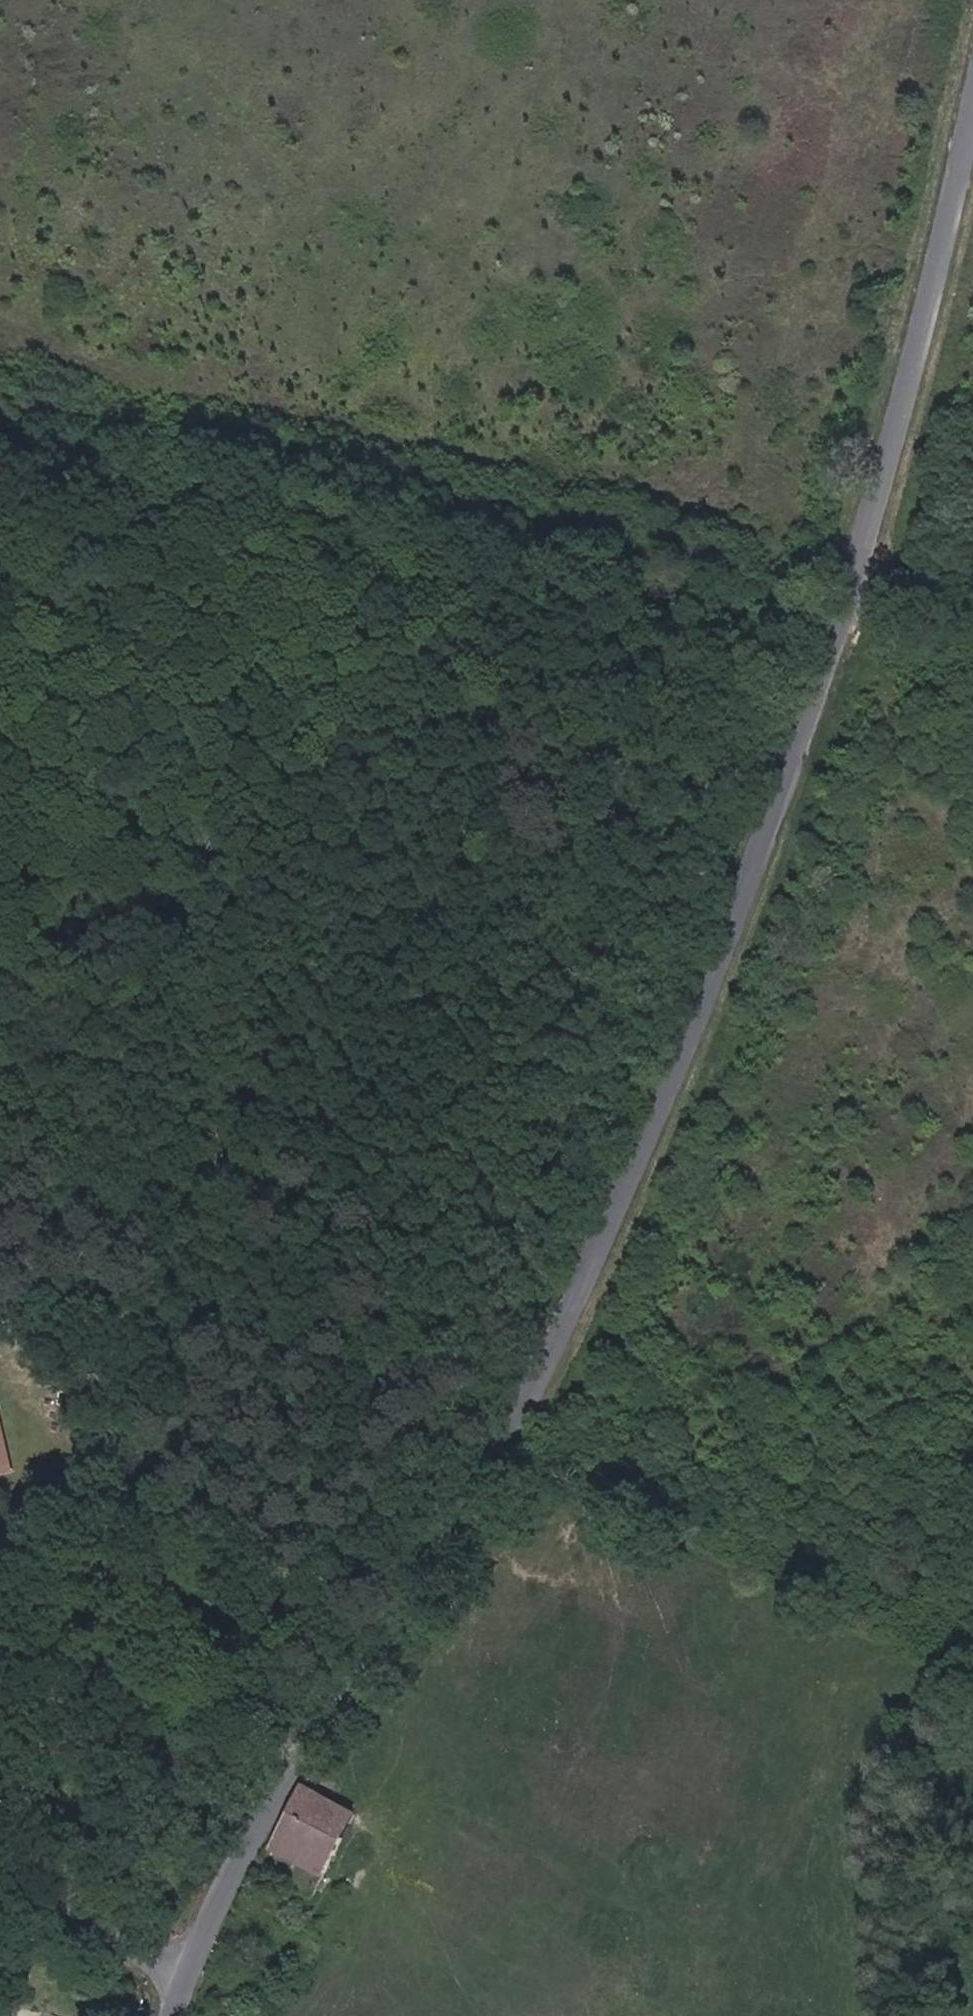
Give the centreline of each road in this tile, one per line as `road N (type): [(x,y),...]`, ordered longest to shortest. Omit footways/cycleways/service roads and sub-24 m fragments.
road 1 (tertiary): [(852,580),(781,746),(182,1992)]
road 2 (tertiary): [(972,109),(852,580)]
road 3 (unclassified): [(0,1847),(182,1992)]
road 4 (unclassified): [(972,613),(852,580)]

